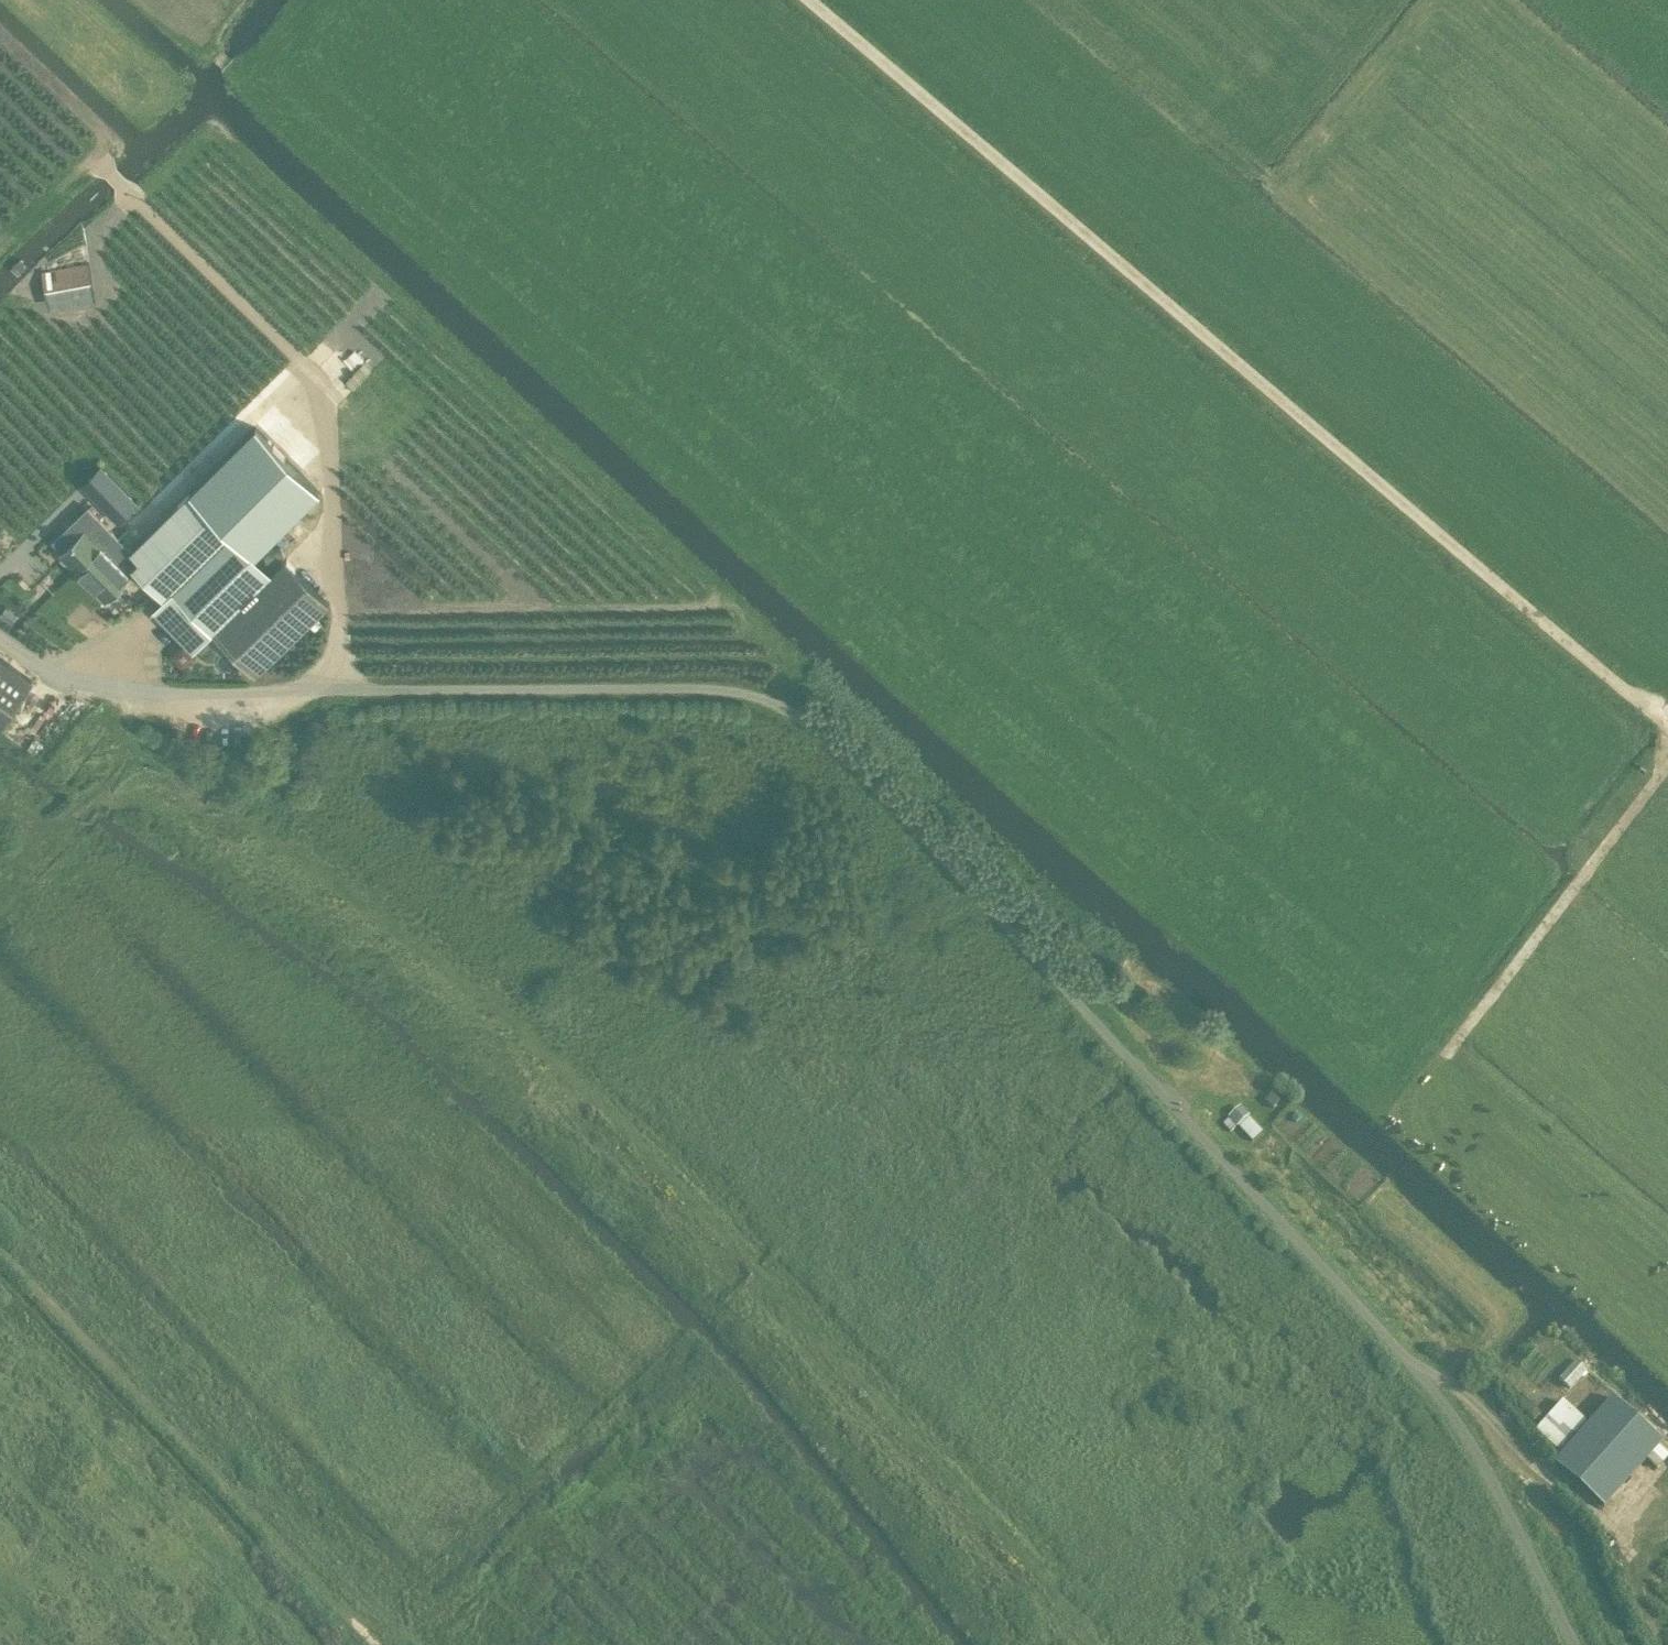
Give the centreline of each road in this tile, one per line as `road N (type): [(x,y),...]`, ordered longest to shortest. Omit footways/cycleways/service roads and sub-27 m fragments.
road 1 (unclassified): [(1575,1644),(1492,1478),(1417,1371),(860,770),(794,714),(711,687),(173,692),(67,677),(0,636)]
road 2 (track): [(67,677),(534,1044),(1077,1644)]
road 3 (track): [(1667,719),(1091,248),(806,0)]
road 4 (track): [(398,1644),(0,1237)]
road 5 (track): [(1445,1055),(1667,749)]
road 6 (track): [(0,797),(54,829),(104,781)]

